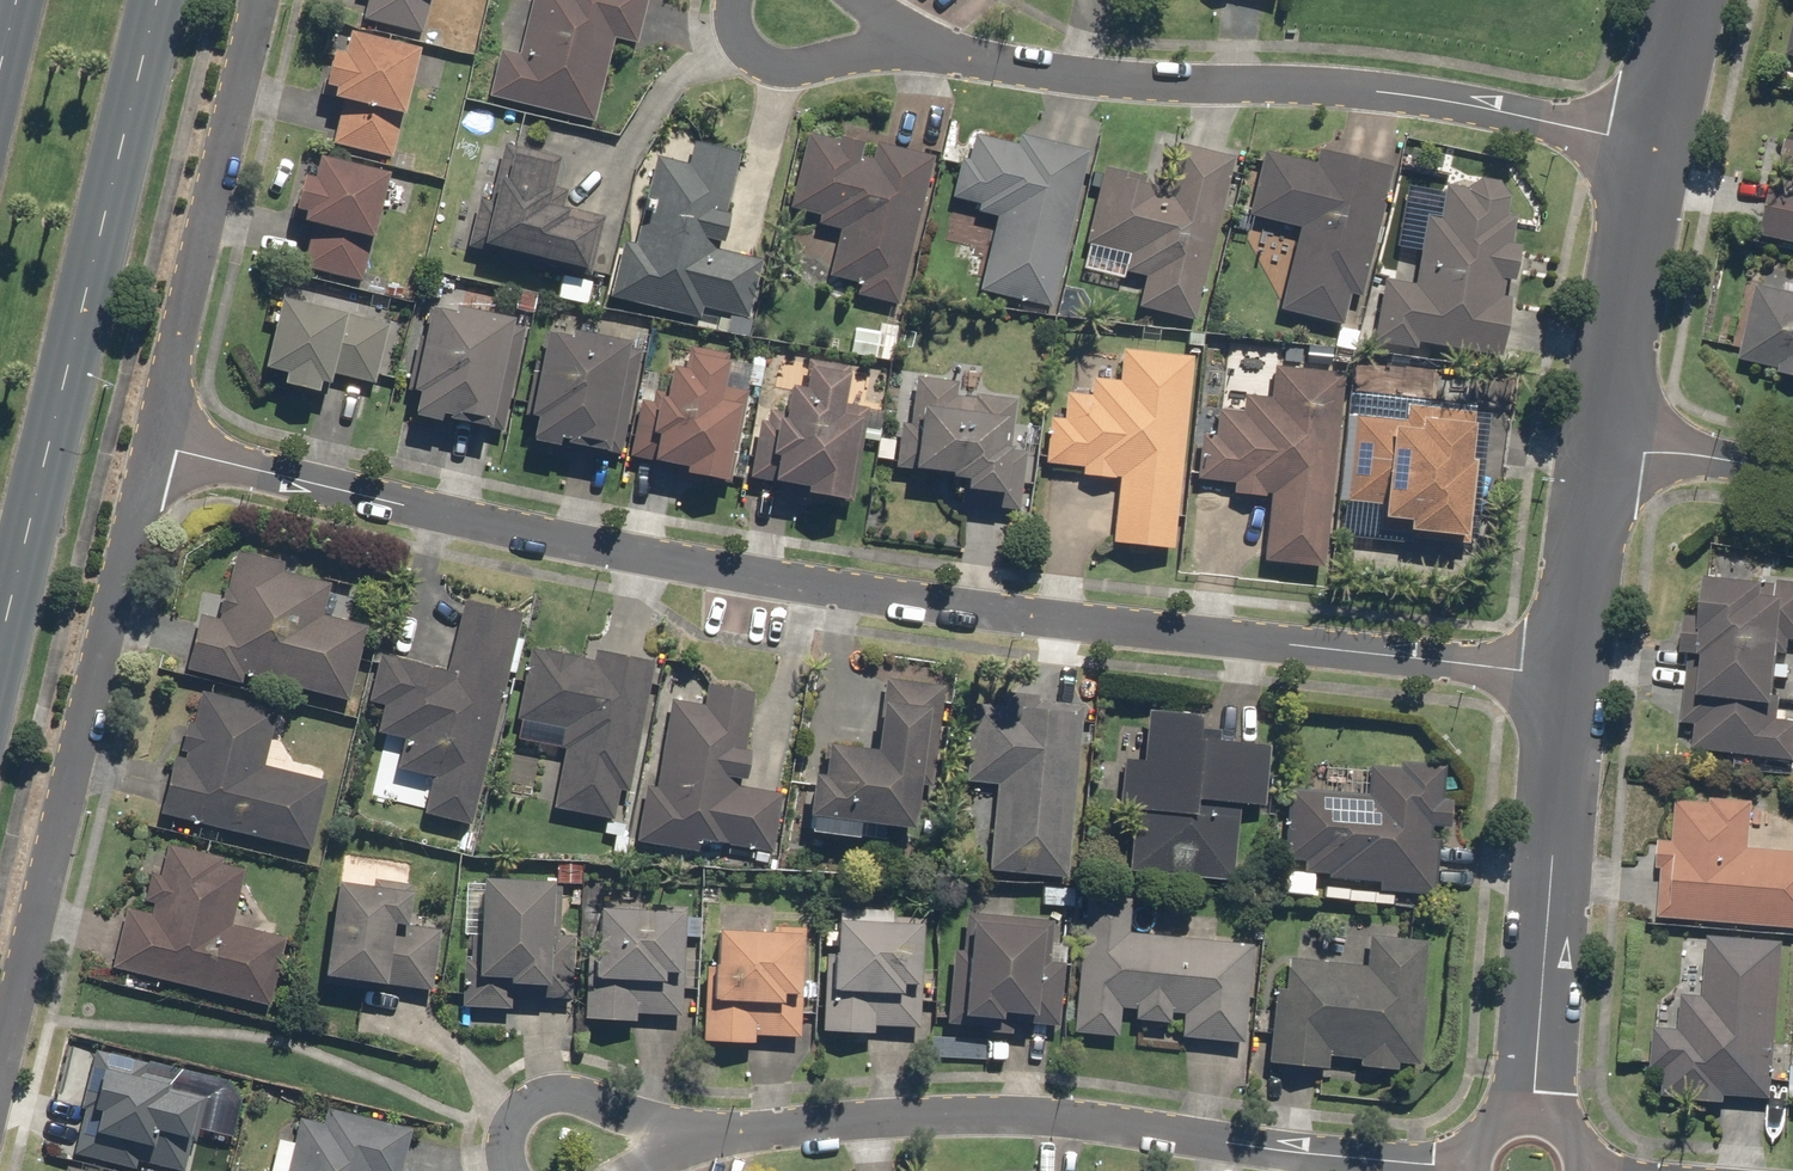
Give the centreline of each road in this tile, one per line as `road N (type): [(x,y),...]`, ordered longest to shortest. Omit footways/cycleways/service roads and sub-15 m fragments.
road 1 (residential): [(153,449),(770,578),(1257,644),(1568,672)]
road 2 (residential): [(888,43),(1053,69),(1424,81),(1666,130)]
road 3 (residential): [(681,1138),(1014,1112),(1462,1165)]
road 4 (primary): [(162,0),(0,681)]
road 5 (residential): [(153,449),(0,1067)]
road 6 (residential): [(258,0),(153,449)]
road 7 (residential): [(1568,672),(1526,1109)]
road 8 (residential): [(1666,130),(1610,447)]
road 9 (residential): [(1610,447),(1568,672)]
road 10 (residential): [(1610,447),(1792,477)]
road 11 (residential): [(888,43),(789,52),(756,41),(747,0)]
road 12 (residential): [(512,1170),(510,1130),(532,1106),(599,1104),(627,1117)]
road 13 (residential): [(1696,0),(1666,130)]

